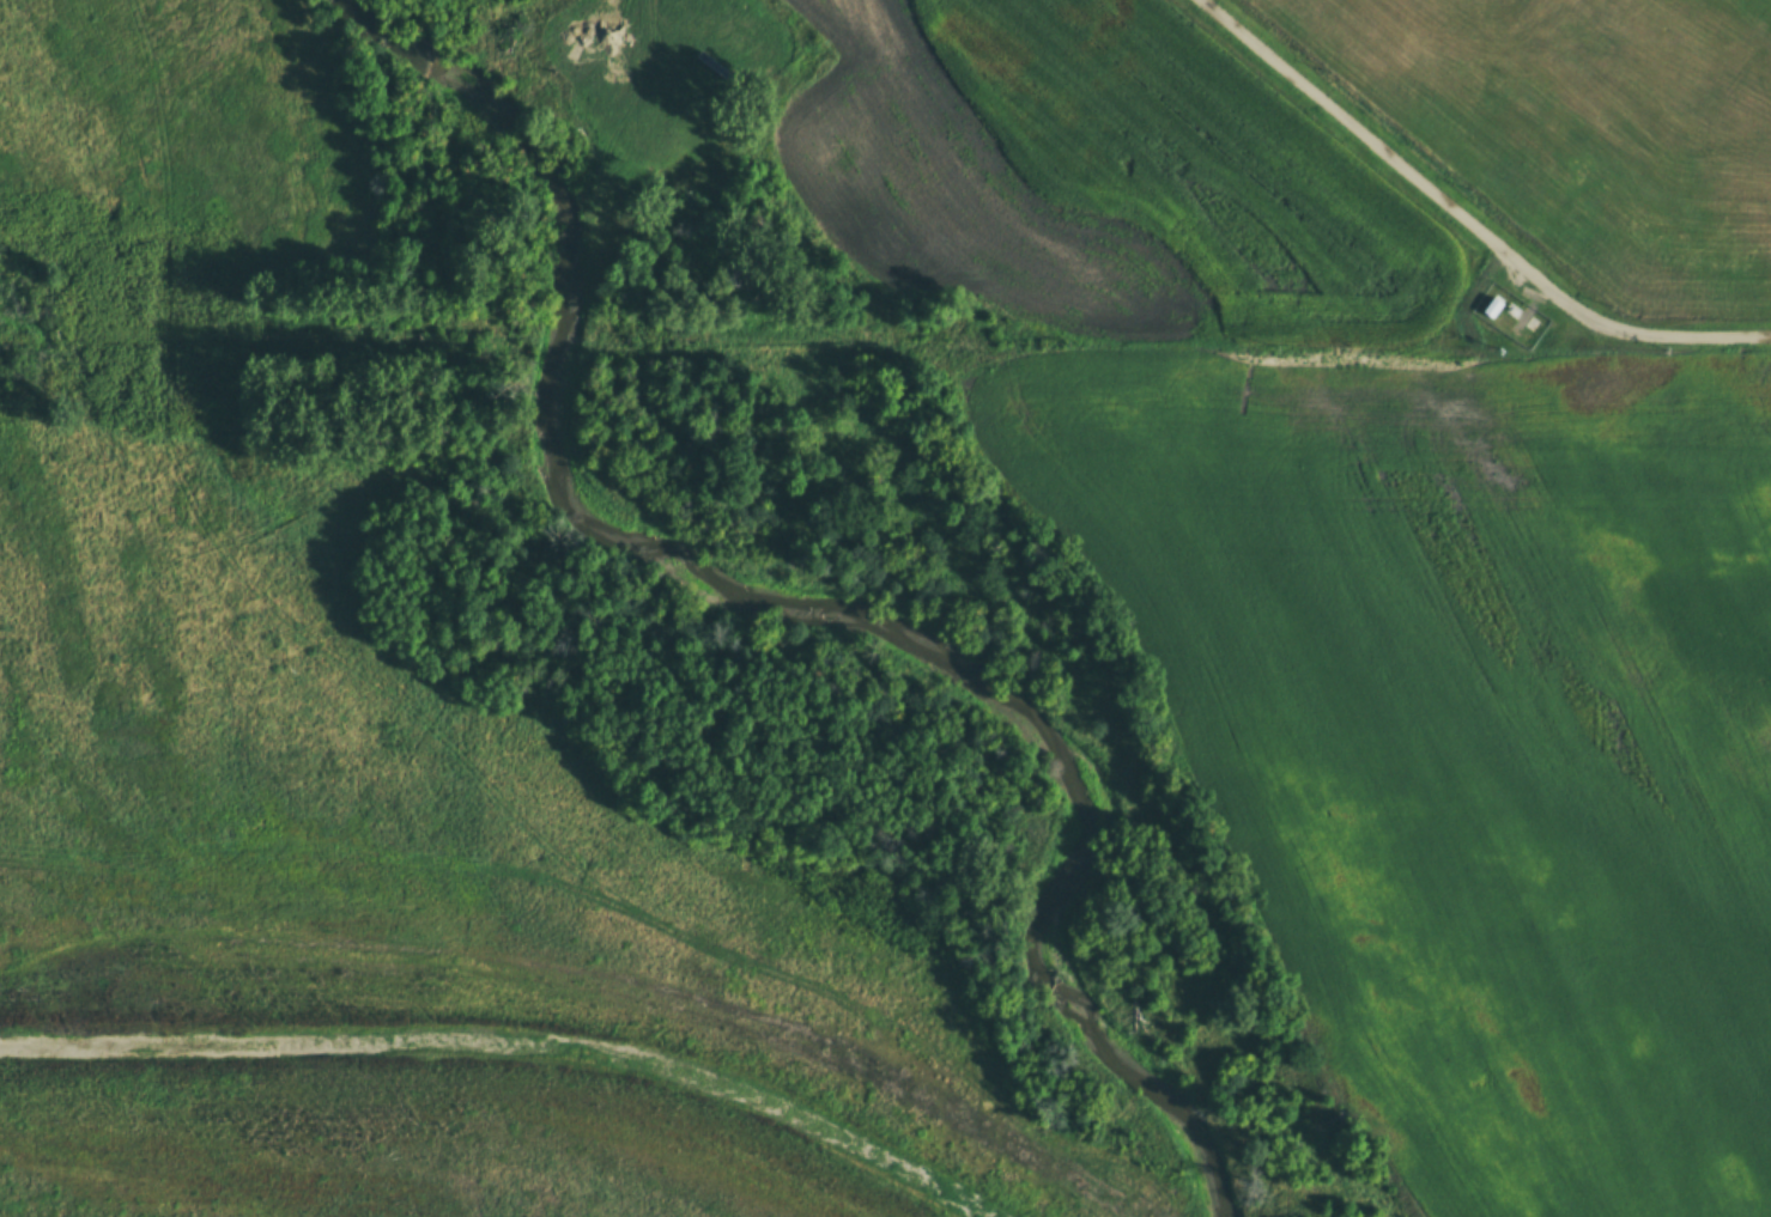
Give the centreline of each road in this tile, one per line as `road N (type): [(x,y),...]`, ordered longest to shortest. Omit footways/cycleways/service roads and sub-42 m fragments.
road 1 (residential): [(1485,236),(1202,0)]
road 2 (residential): [(1660,337),(1600,325),(1485,236)]

